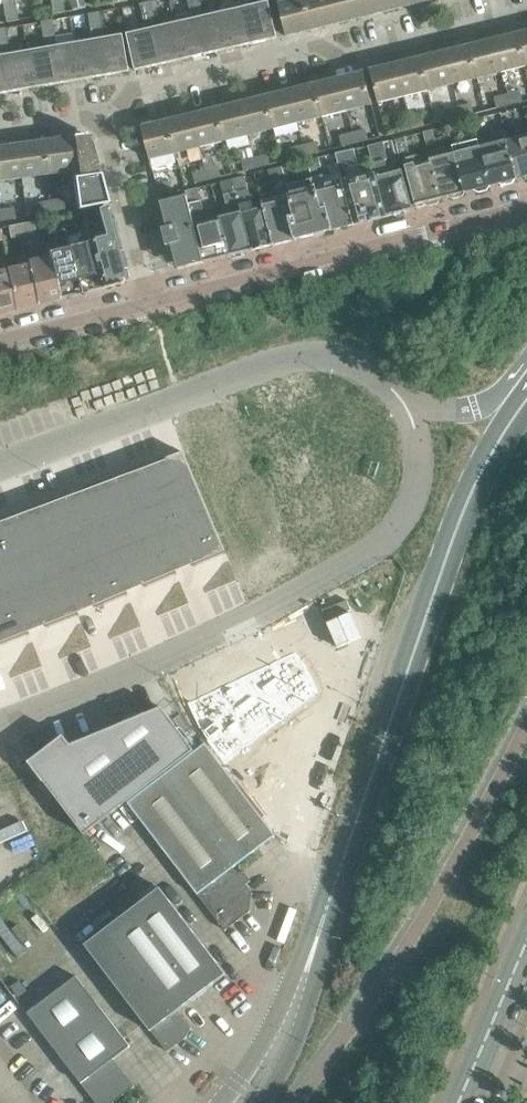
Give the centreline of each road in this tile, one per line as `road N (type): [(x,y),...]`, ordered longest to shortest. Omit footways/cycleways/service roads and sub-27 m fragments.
road 1 (secondary): [(241,1102),(296,1001),(468,490),(524,401)]
road 2 (unclassified): [(407,406),(419,450),(415,492),(389,537),(369,554),(155,665),(0,724)]
road 3 (residential): [(108,120),(129,92),(320,47),(348,60),(526,15)]
road 4 (unclassified): [(0,465),(311,355),(371,370),(407,406)]
road 5 (residential): [(526,205),(150,301)]
road 6 (residential): [(150,301),(108,120)]
road 7 (tertiary): [(457,1102),(526,944)]
road 8 (residential): [(150,301),(0,339)]

